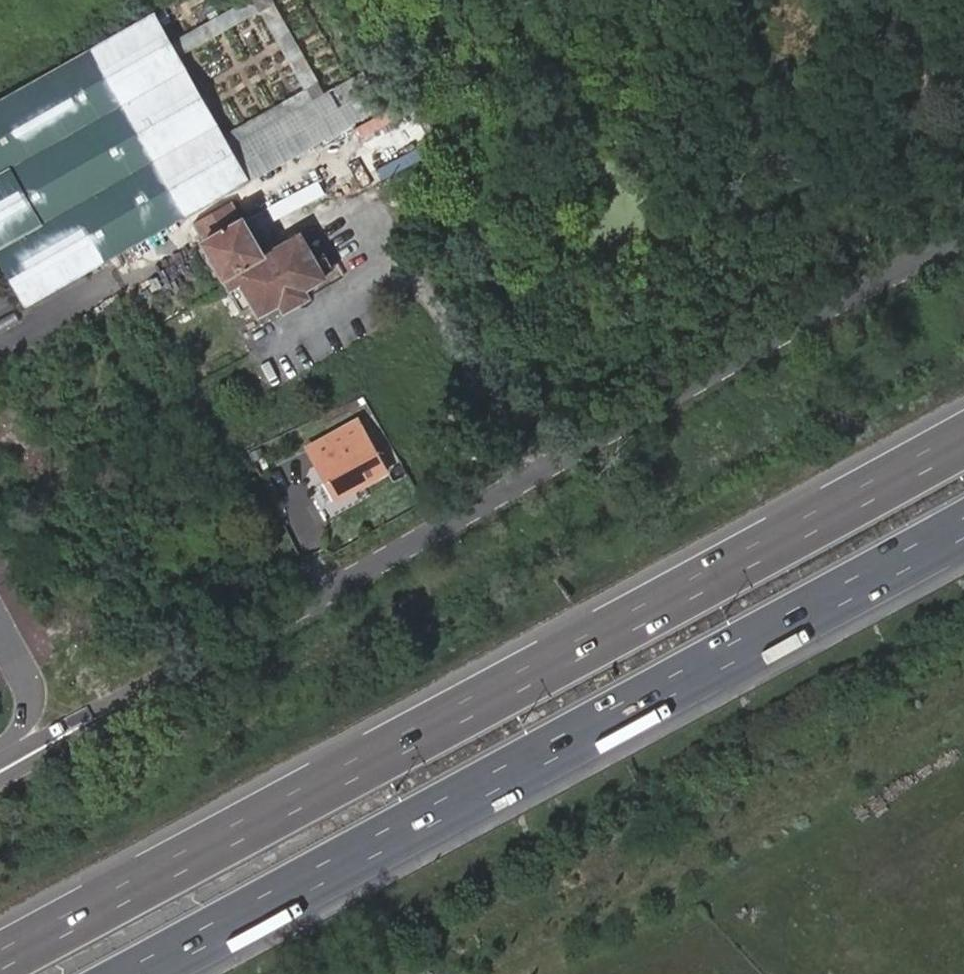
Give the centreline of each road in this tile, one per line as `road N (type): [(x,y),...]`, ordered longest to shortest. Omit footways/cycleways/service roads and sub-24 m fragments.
road 1 (unclassified): [(963,241),(0,773)]
road 2 (motorway): [(963,439),(0,965)]
road 3 (motorway): [(132,973),(963,513)]
road 4 (unclassified): [(0,625),(32,685),(30,713),(0,750)]

